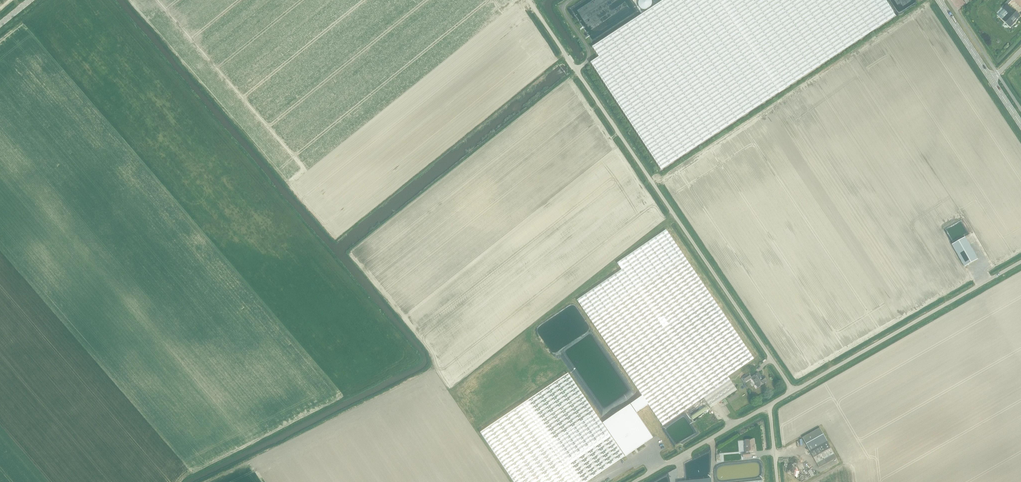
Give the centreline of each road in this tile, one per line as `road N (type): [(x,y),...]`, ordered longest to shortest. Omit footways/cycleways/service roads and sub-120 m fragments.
road 1 (unclassified): [(793,391),(529,0)]
road 2 (unclassified): [(793,391),(1020,260)]
road 3 (unclassified): [(635,481),(768,406)]

